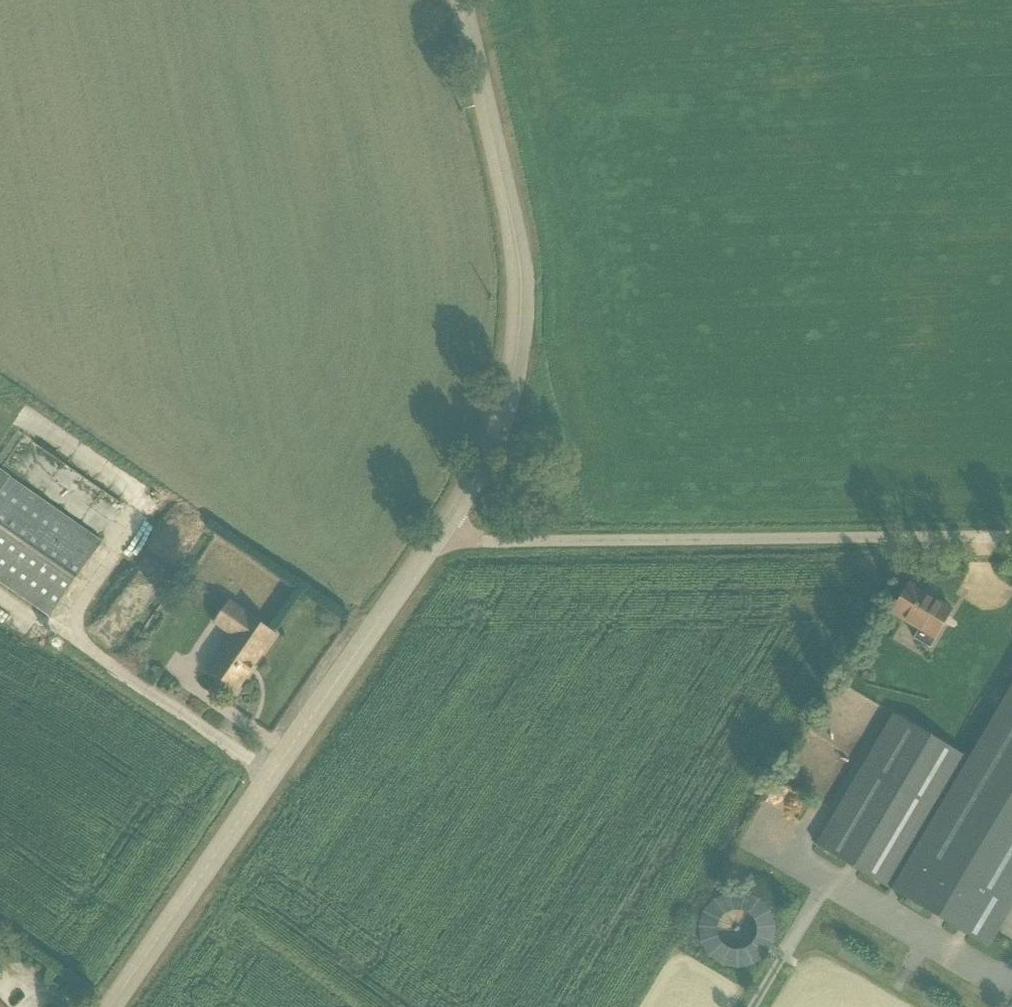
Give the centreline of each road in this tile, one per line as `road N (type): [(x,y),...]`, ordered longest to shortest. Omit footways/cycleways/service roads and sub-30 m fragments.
road 1 (unclassified): [(437,537),(1011,535)]
road 2 (tertiary): [(437,537),(112,1006)]
road 3 (tertiary): [(464,0),(519,280),(516,349),(481,467),(437,537)]

